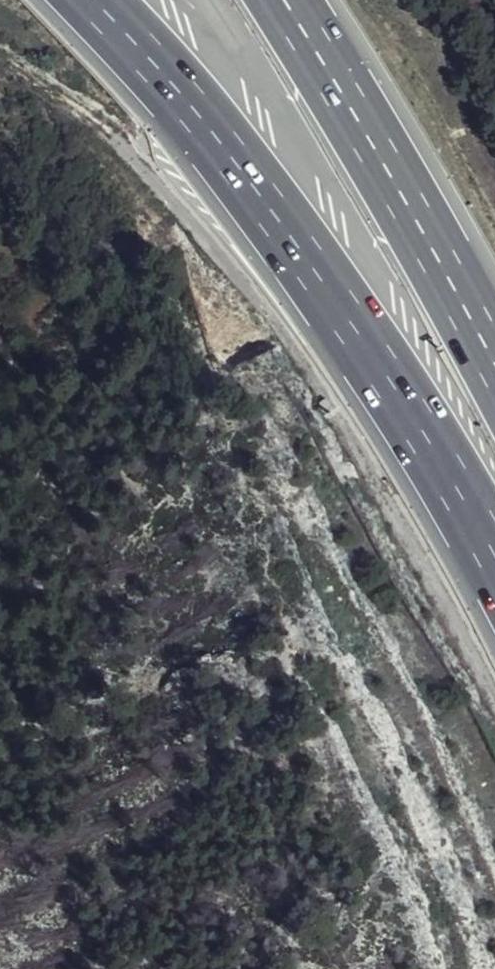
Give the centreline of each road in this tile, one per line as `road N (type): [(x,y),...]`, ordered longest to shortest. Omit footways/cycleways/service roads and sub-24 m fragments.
road 1 (motorway): [(96,0),(284,225),(494,575)]
road 2 (motorway): [(494,339),(292,0)]

